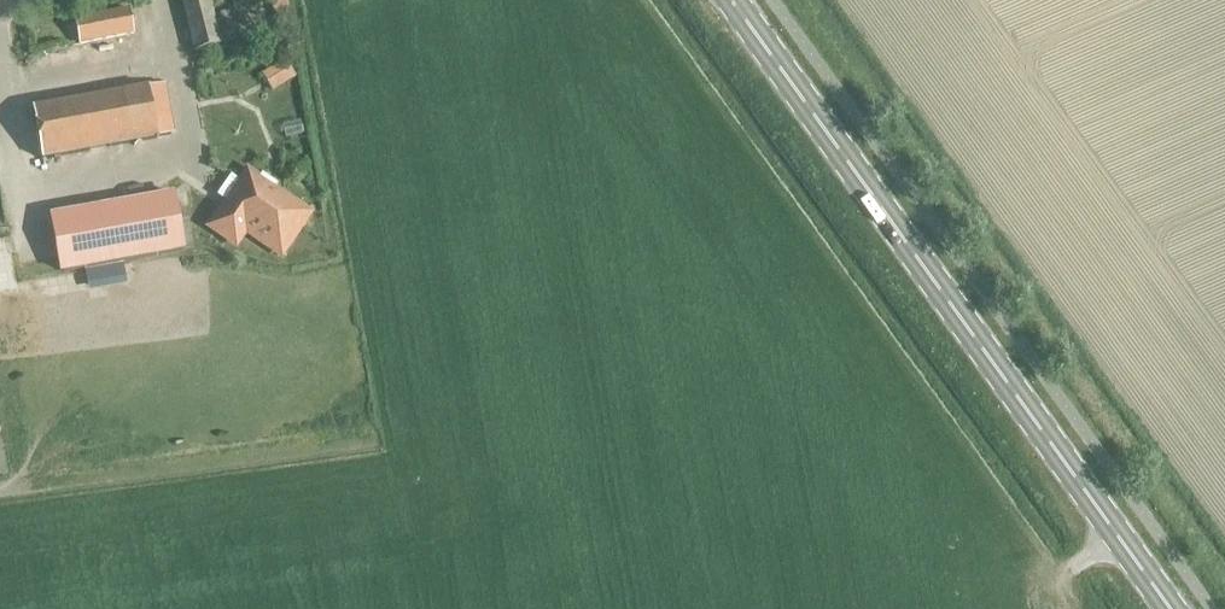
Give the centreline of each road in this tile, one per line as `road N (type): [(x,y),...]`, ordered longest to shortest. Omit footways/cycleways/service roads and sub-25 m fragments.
road 1 (secondary): [(1172,608),(732,0)]

